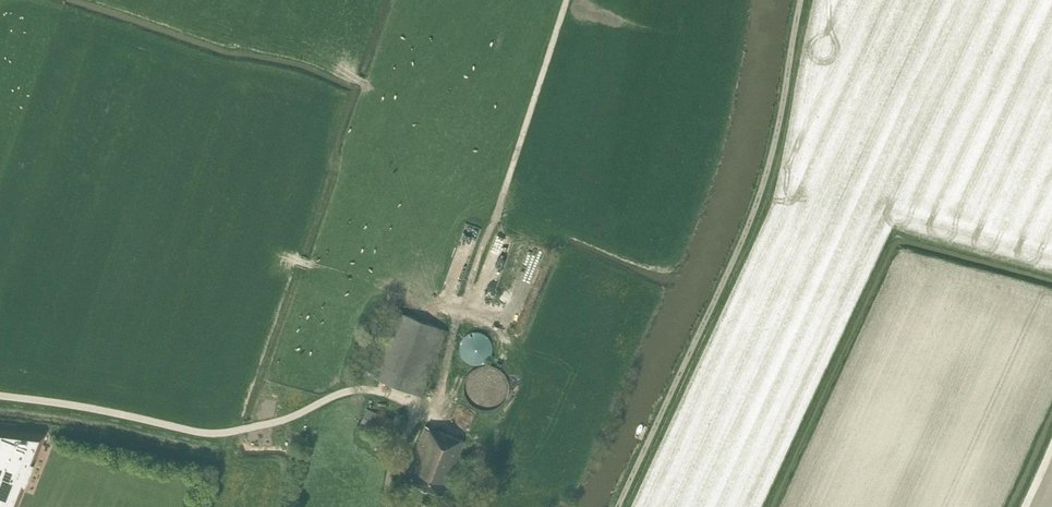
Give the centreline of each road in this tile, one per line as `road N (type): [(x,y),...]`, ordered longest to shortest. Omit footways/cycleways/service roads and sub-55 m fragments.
road 1 (track): [(566,0),(432,409),(418,404)]
road 2 (unclassified): [(340,394),(282,420),(216,432),(0,395)]

